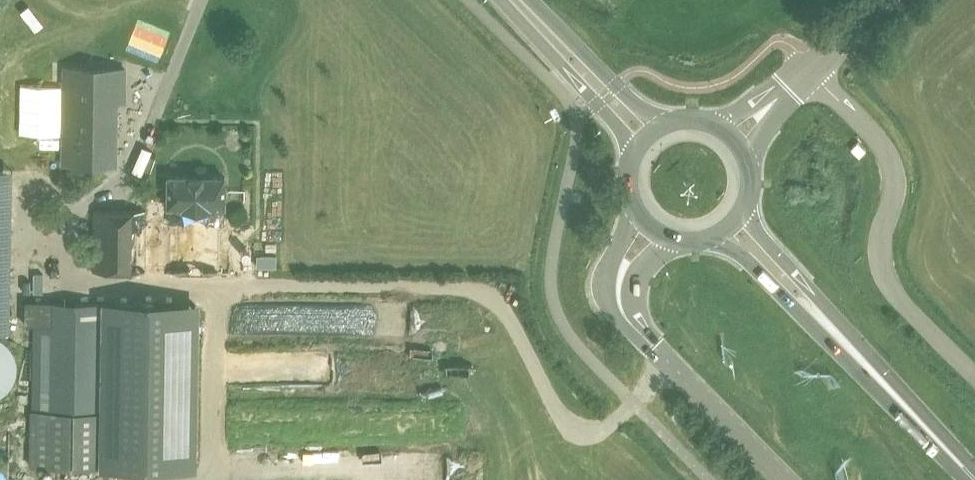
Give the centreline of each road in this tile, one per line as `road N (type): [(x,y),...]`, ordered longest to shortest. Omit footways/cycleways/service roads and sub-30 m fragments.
road 1 (unclassified): [(974,376),(890,288),(879,248),(896,182),(888,152),(810,69)]
road 2 (secondary): [(786,479),(629,319),(622,282)]
road 3 (primary): [(974,477),(829,324)]
road 4 (primary): [(545,29),(563,66),(637,148)]
road 5 (primary): [(660,125),(581,49),(545,29)]
road 6 (primary): [(829,324),(805,283),(742,212)]
road 7 (primary): [(723,231),(790,299),(829,324)]

